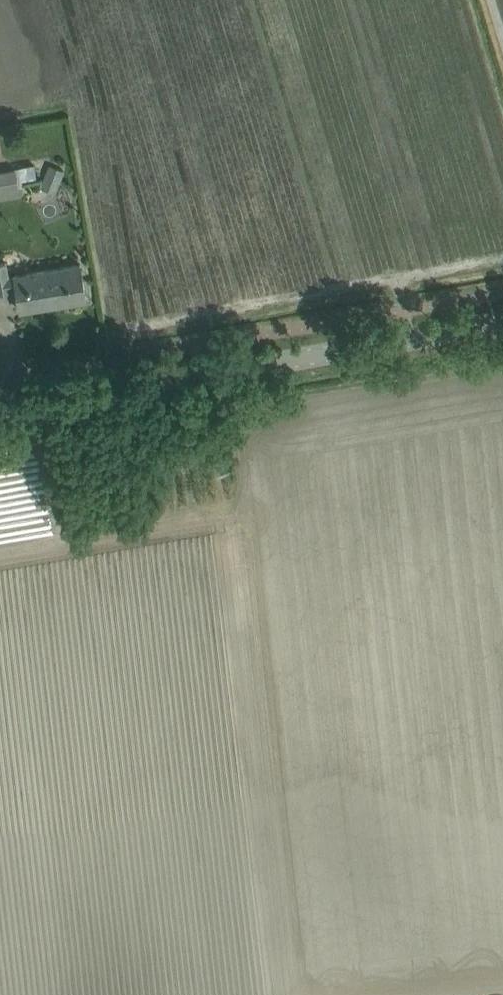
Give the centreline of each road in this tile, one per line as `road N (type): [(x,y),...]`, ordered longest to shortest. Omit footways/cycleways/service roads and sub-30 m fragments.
road 1 (unclassified): [(0,405),(502,322)]

